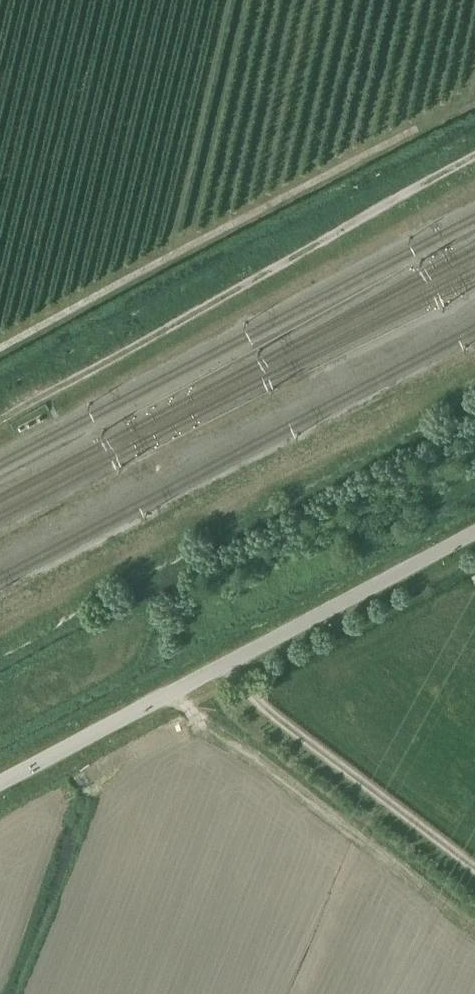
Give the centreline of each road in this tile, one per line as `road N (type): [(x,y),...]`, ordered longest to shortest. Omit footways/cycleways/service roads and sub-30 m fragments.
road 1 (unclassified): [(0,788),(474,536)]

